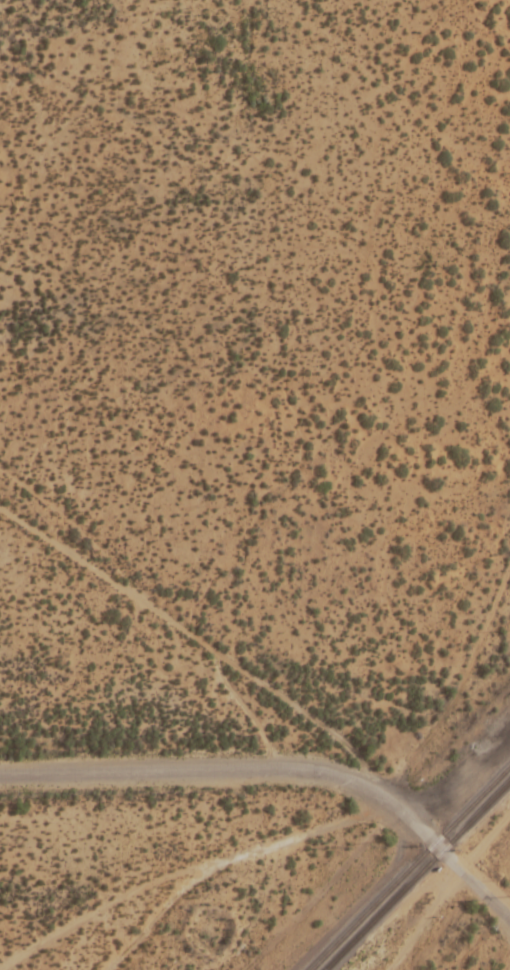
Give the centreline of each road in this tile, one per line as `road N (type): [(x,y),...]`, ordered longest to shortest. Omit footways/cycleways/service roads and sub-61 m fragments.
road 1 (residential): [(454,862),(360,785),(307,769),(0,773)]
road 2 (track): [(105,969),(216,860),(399,812)]

